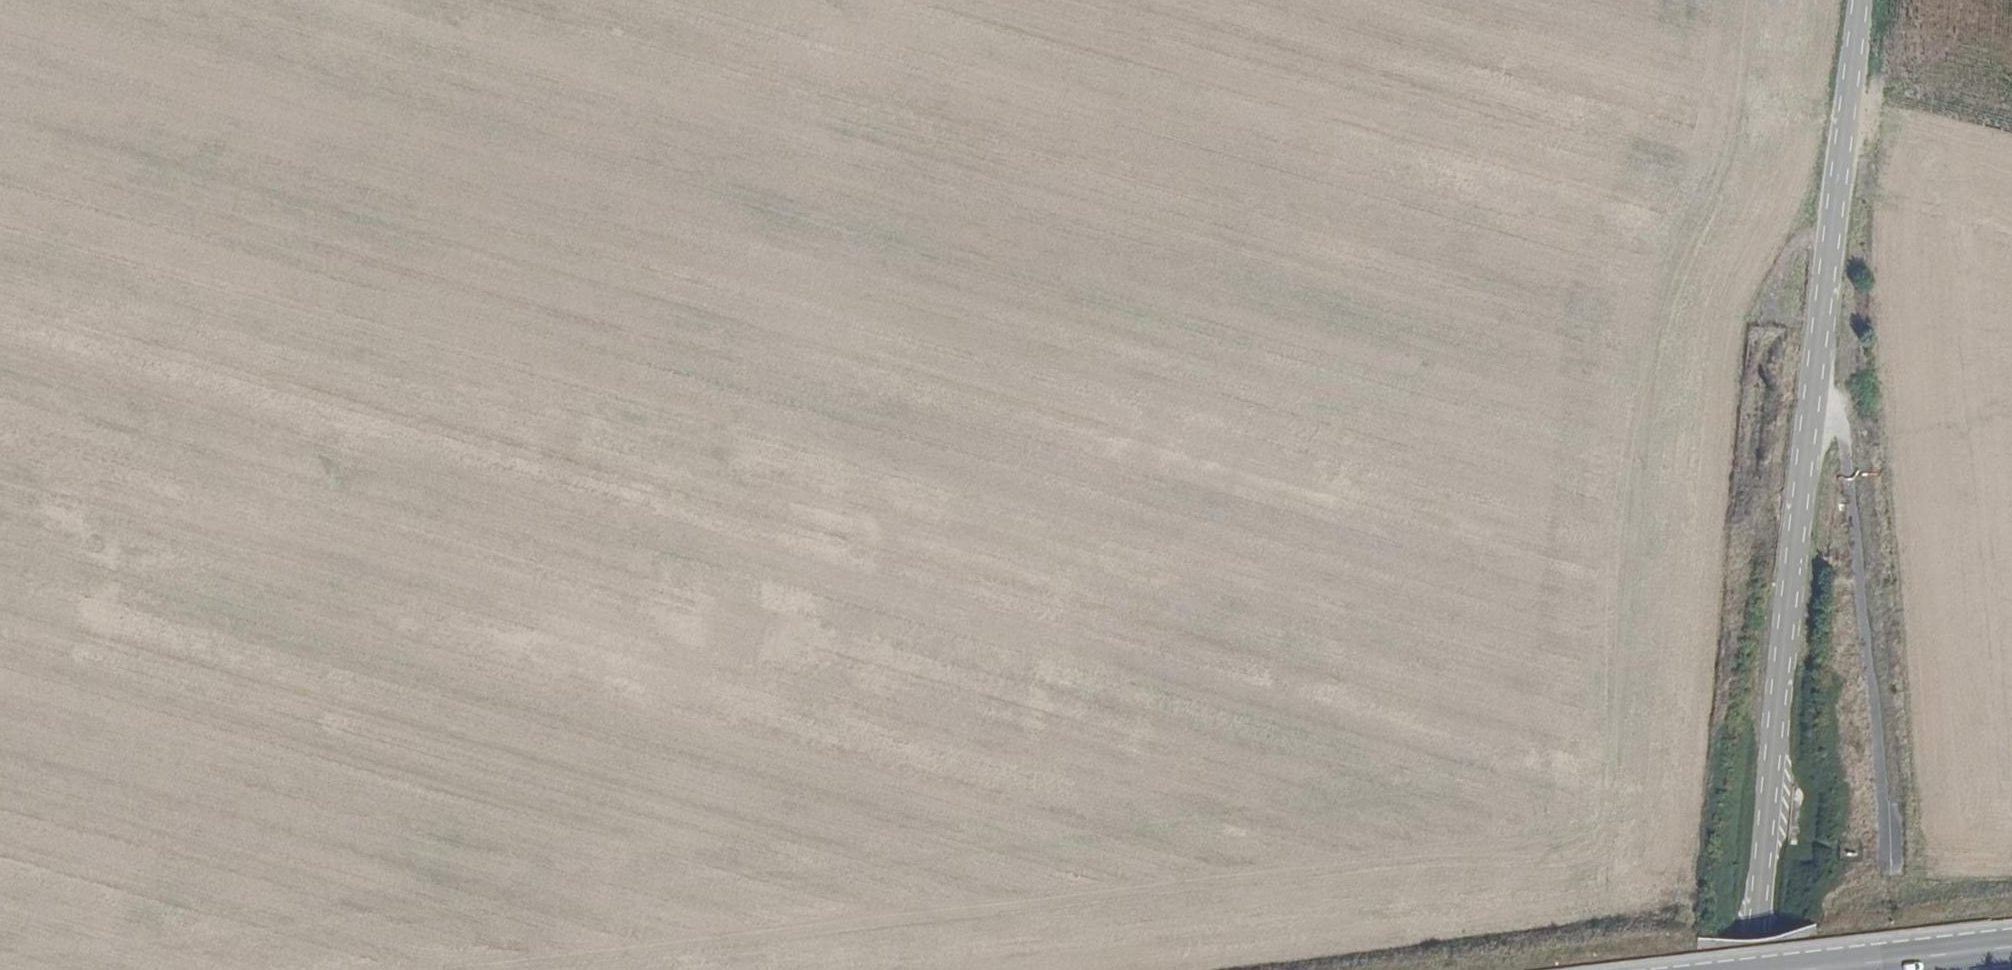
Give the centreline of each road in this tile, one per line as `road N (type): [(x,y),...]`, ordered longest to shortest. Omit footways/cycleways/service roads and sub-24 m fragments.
road 1 (tertiary): [(1859,0),(1797,524),(1756,969)]
road 2 (primary): [(2011,946),(1793,969)]

